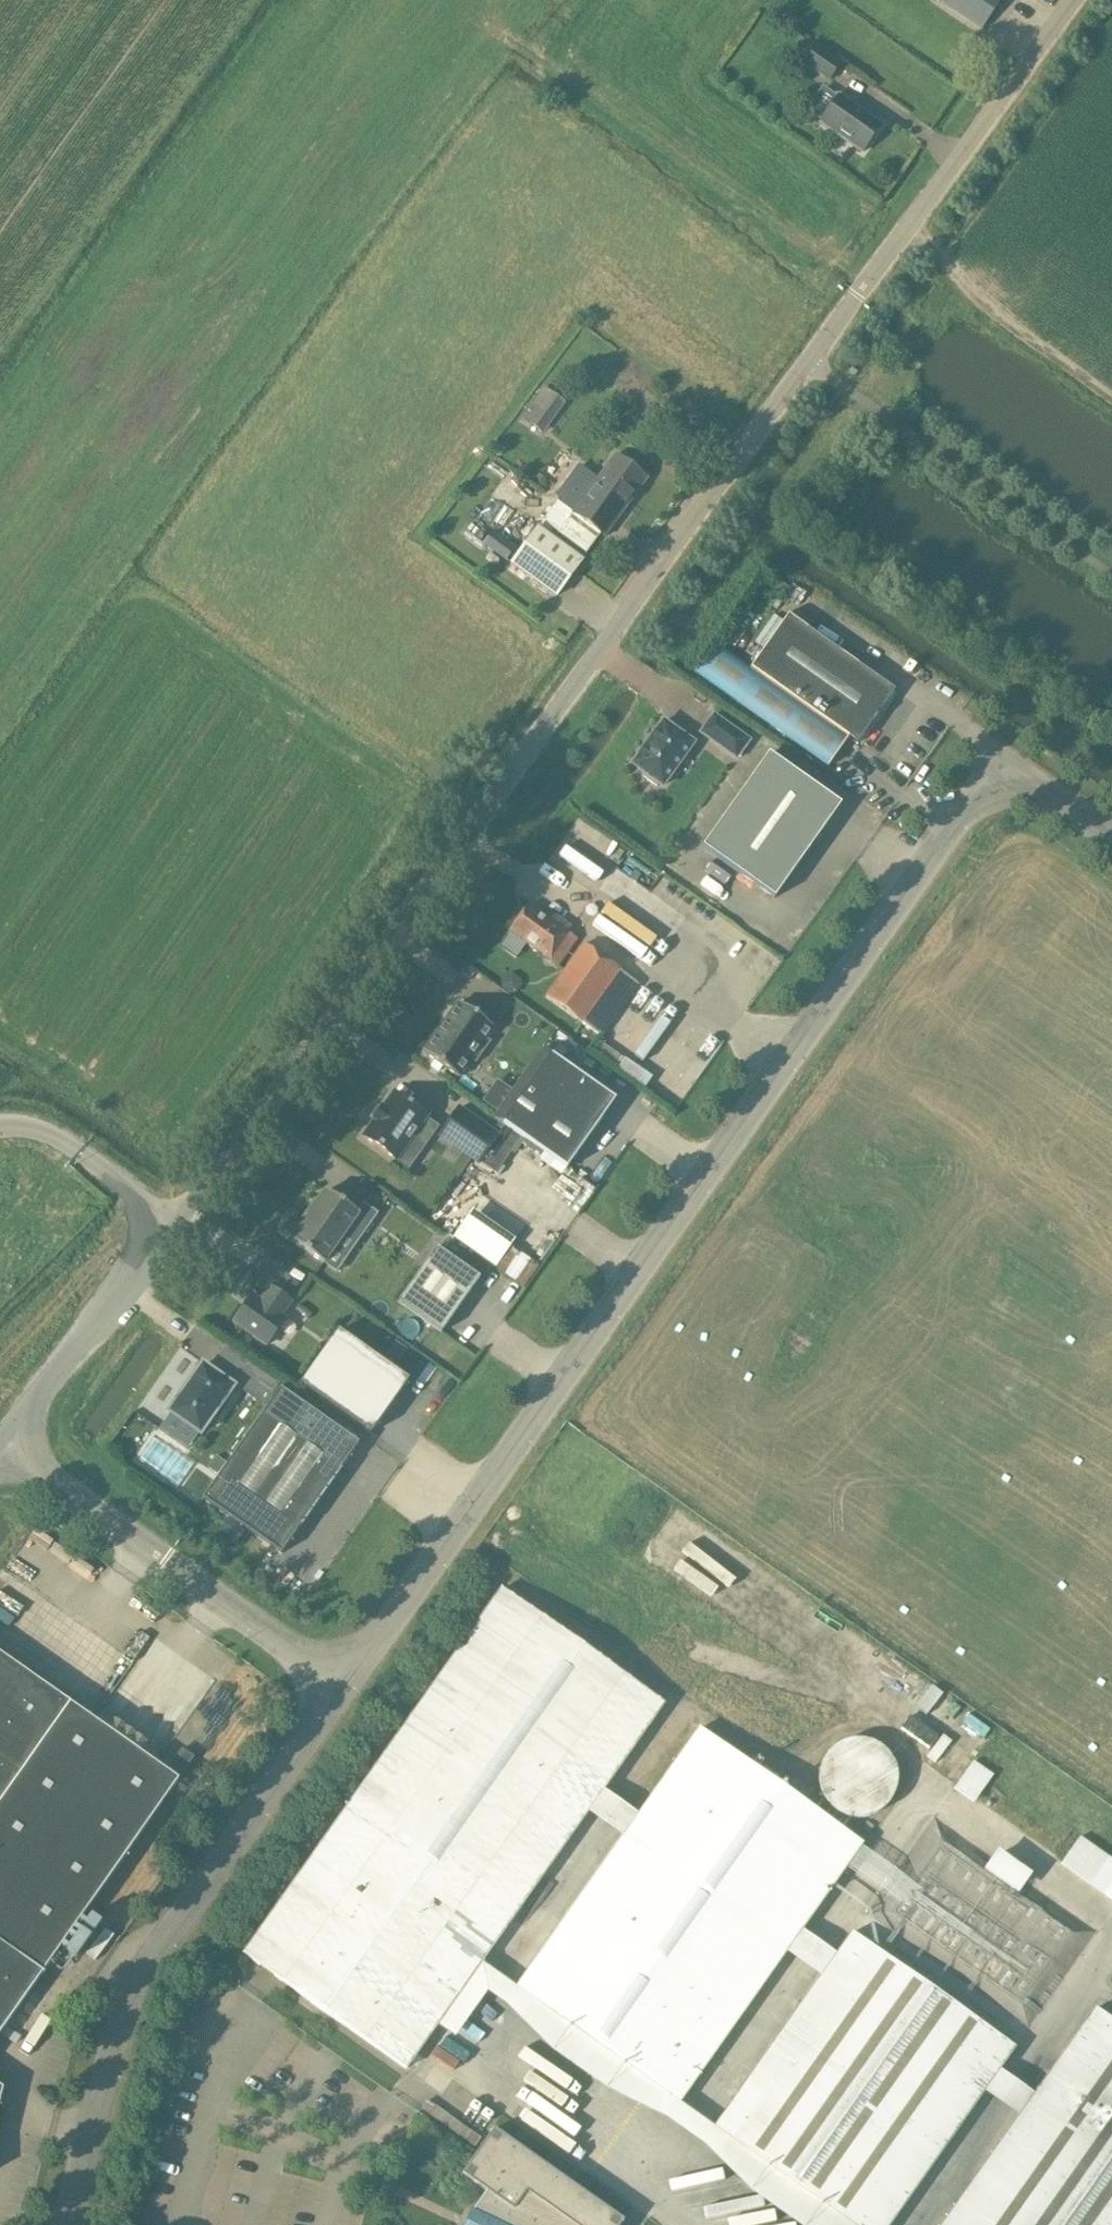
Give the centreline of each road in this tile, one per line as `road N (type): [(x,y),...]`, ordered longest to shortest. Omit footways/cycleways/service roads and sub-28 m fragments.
road 1 (unclassified): [(6,1441),(290,1076),(1069,0)]
road 2 (unclassified): [(345,1688),(969,812),(998,797),(1028,794),(1111,842)]
road 3 (unclassified): [(72,2224),(120,2031),(142,1979),(345,1688)]
road 4 (unclassified): [(345,1688),(6,1441)]

